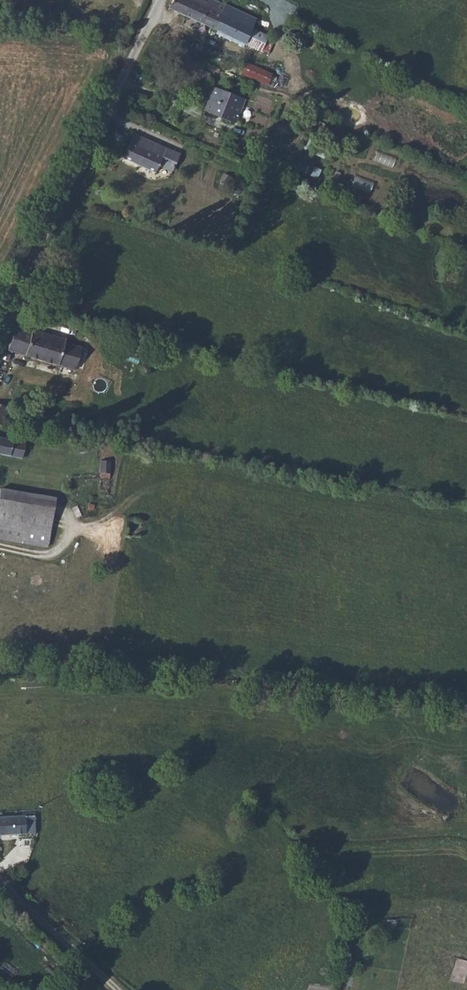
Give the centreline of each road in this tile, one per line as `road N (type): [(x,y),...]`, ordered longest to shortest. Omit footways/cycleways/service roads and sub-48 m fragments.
road 1 (unclassified): [(0,327),(160,0)]
road 2 (unclassified): [(0,882),(119,989)]

